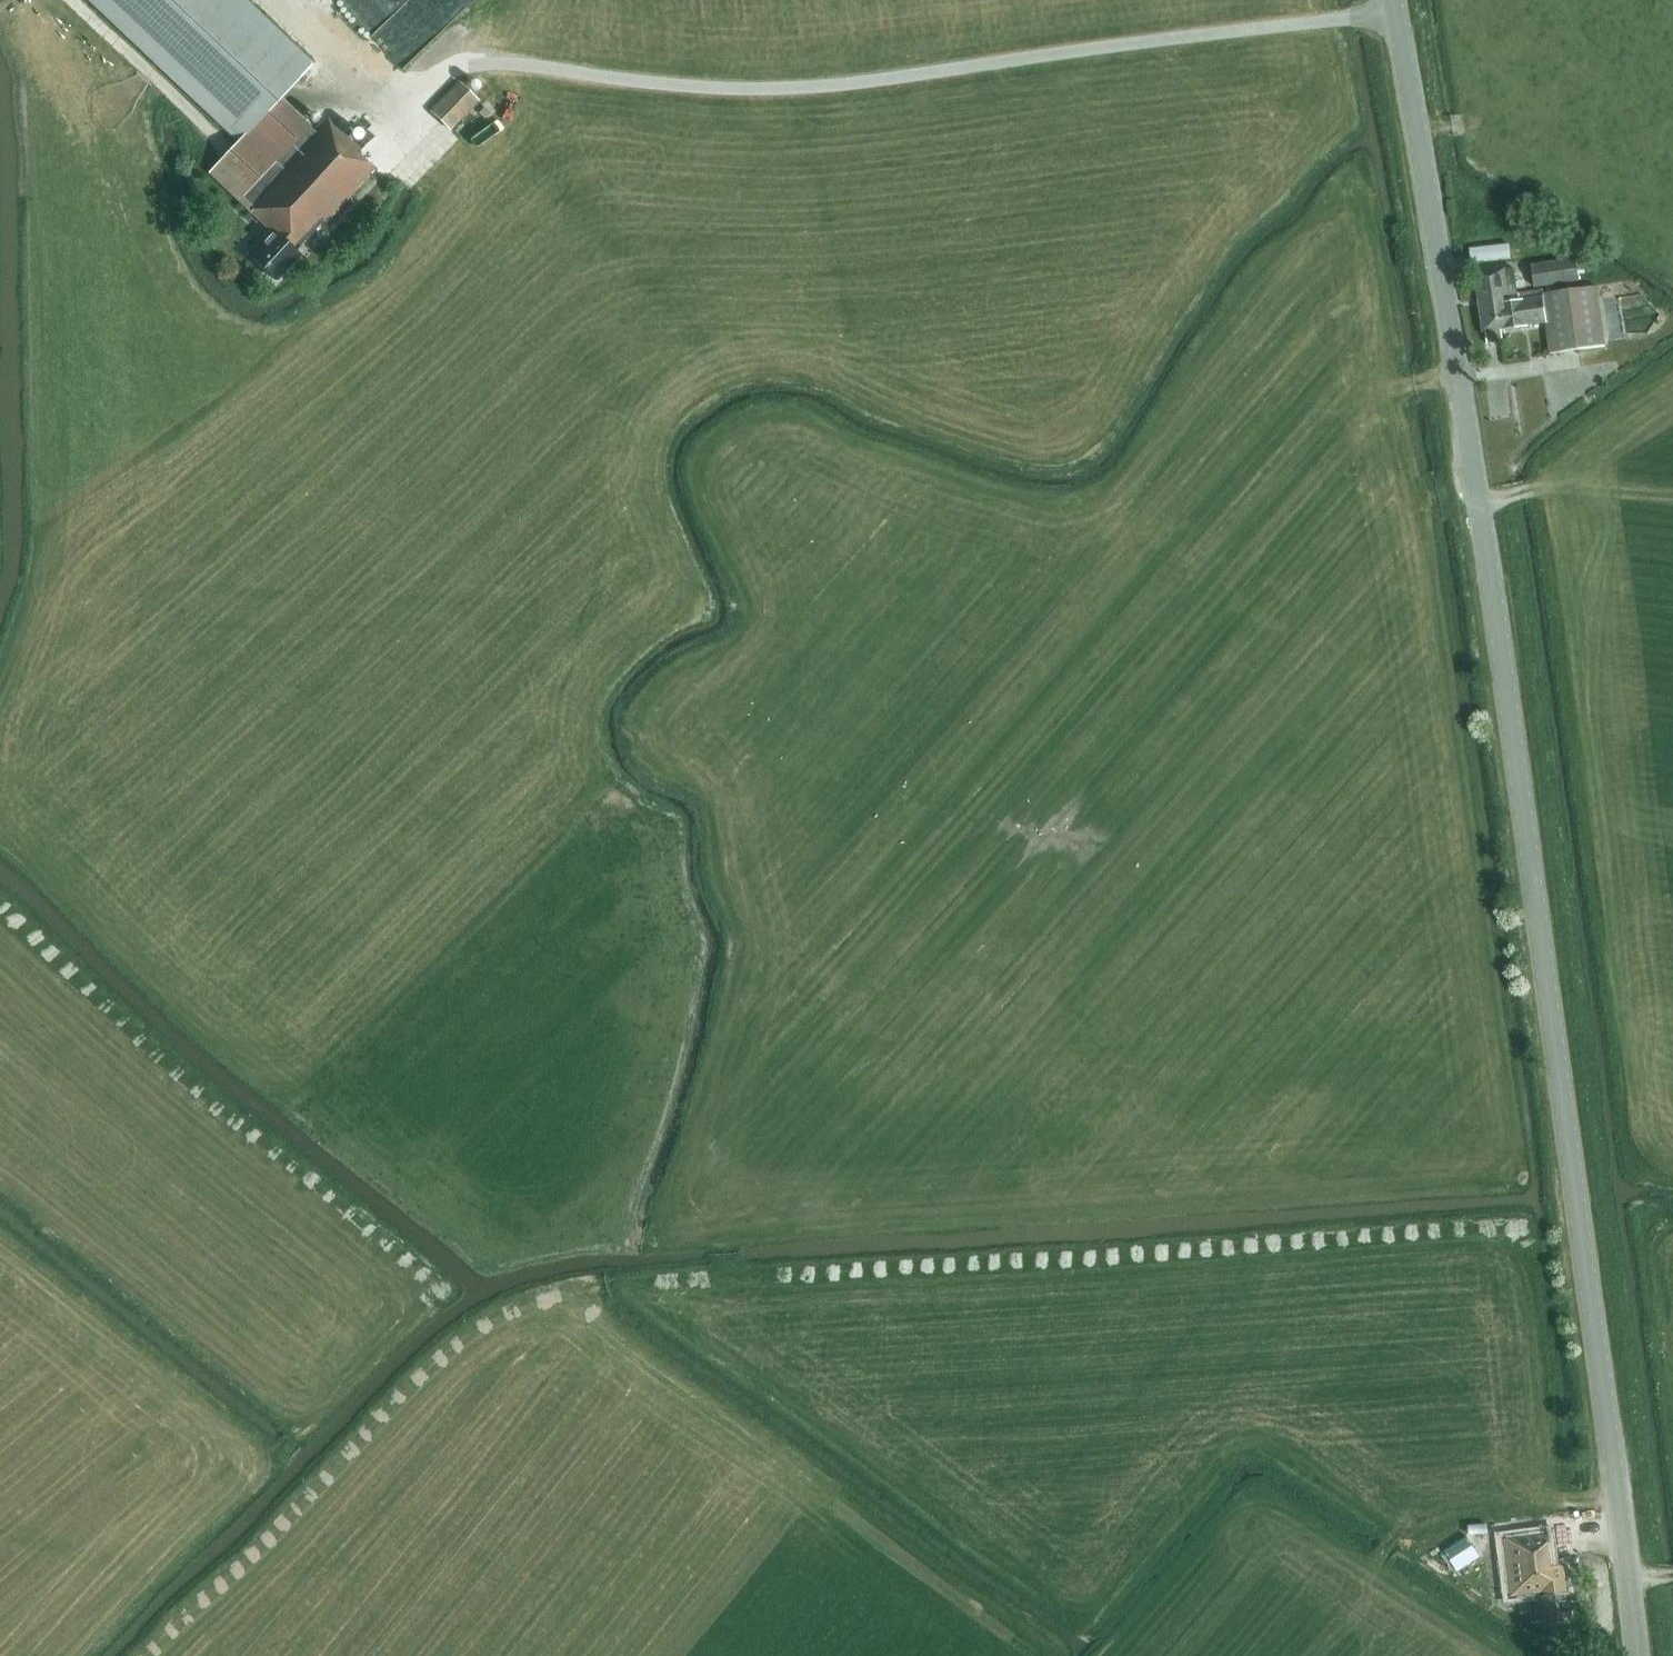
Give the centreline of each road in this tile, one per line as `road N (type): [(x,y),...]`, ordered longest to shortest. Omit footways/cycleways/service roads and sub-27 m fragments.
road 1 (tertiary): [(1636,1655),(1486,542),(1394,0)]

